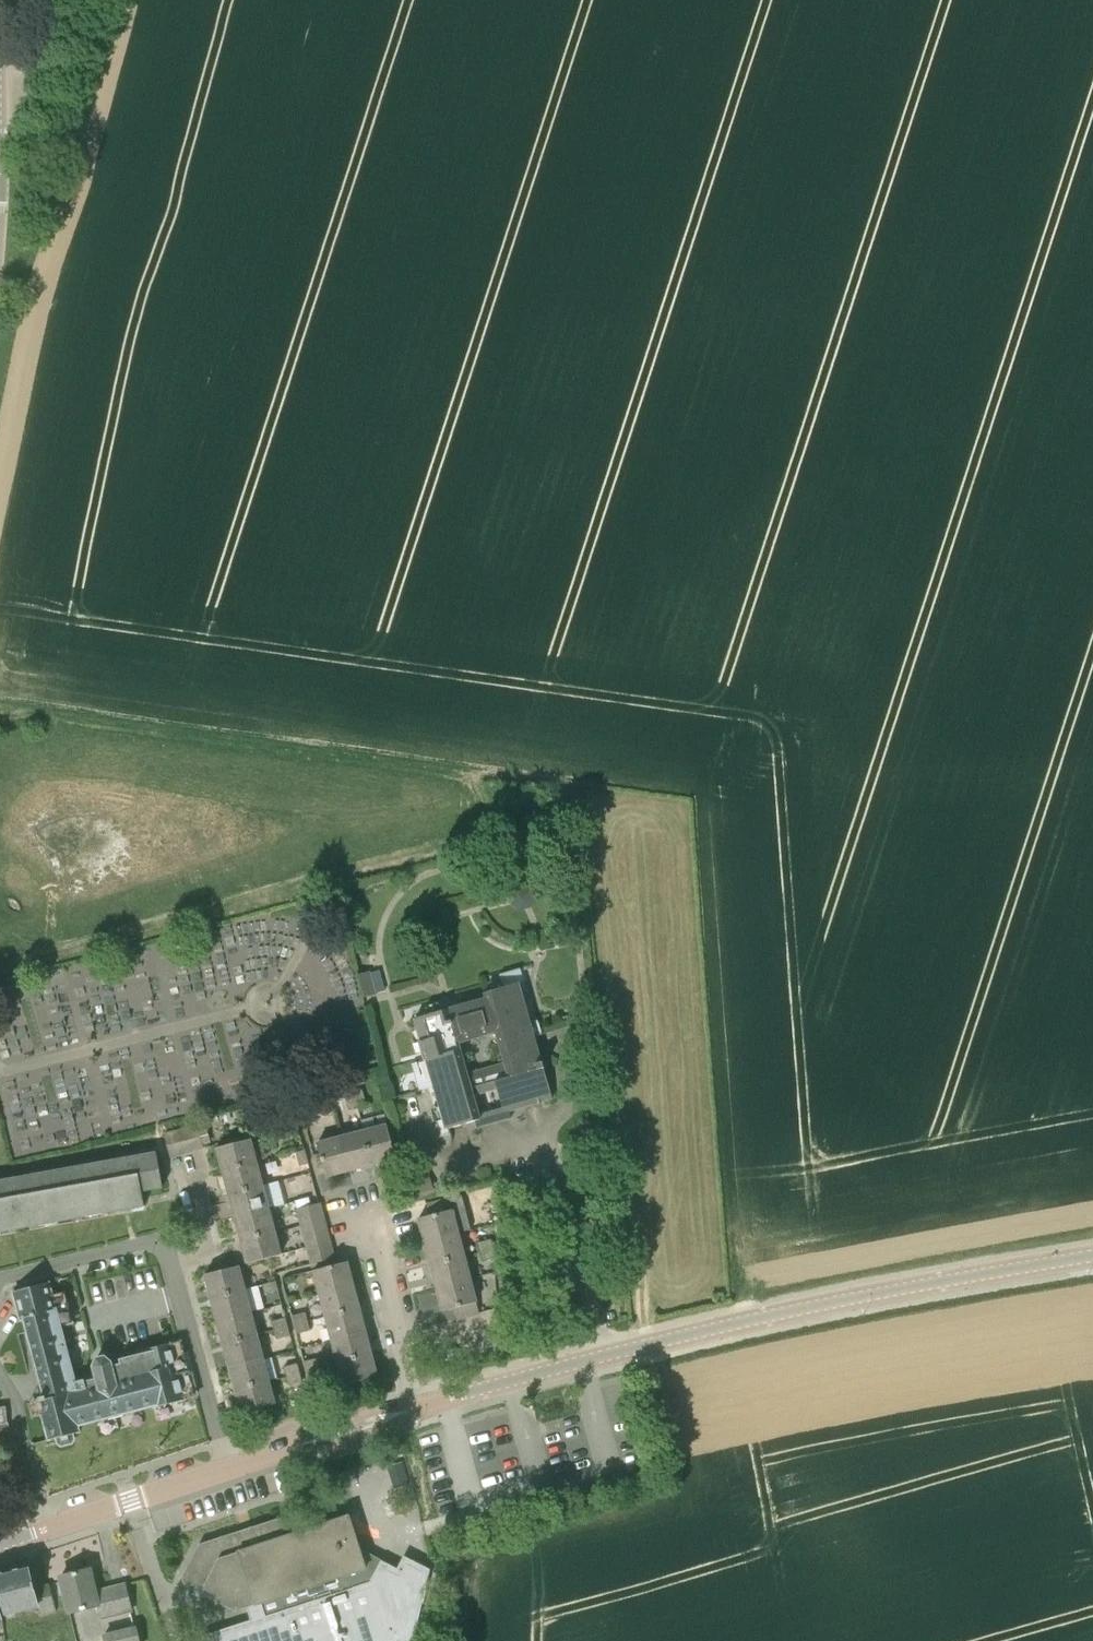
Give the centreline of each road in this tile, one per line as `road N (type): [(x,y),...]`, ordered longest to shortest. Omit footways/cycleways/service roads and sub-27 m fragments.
road 1 (tertiary): [(417,1407),(742,1322),(1092,1256)]
road 2 (residential): [(171,1265),(228,1468)]
road 3 (residential): [(417,1407),(364,1204)]
road 4 (residential): [(0,1278),(163,1237),(171,1265)]
road 5 (tertiary): [(48,1528),(228,1468)]
road 6 (residential): [(48,1528),(18,1406),(0,1375)]
road 7 (residential): [(171,1265),(207,1255),(181,1158)]

